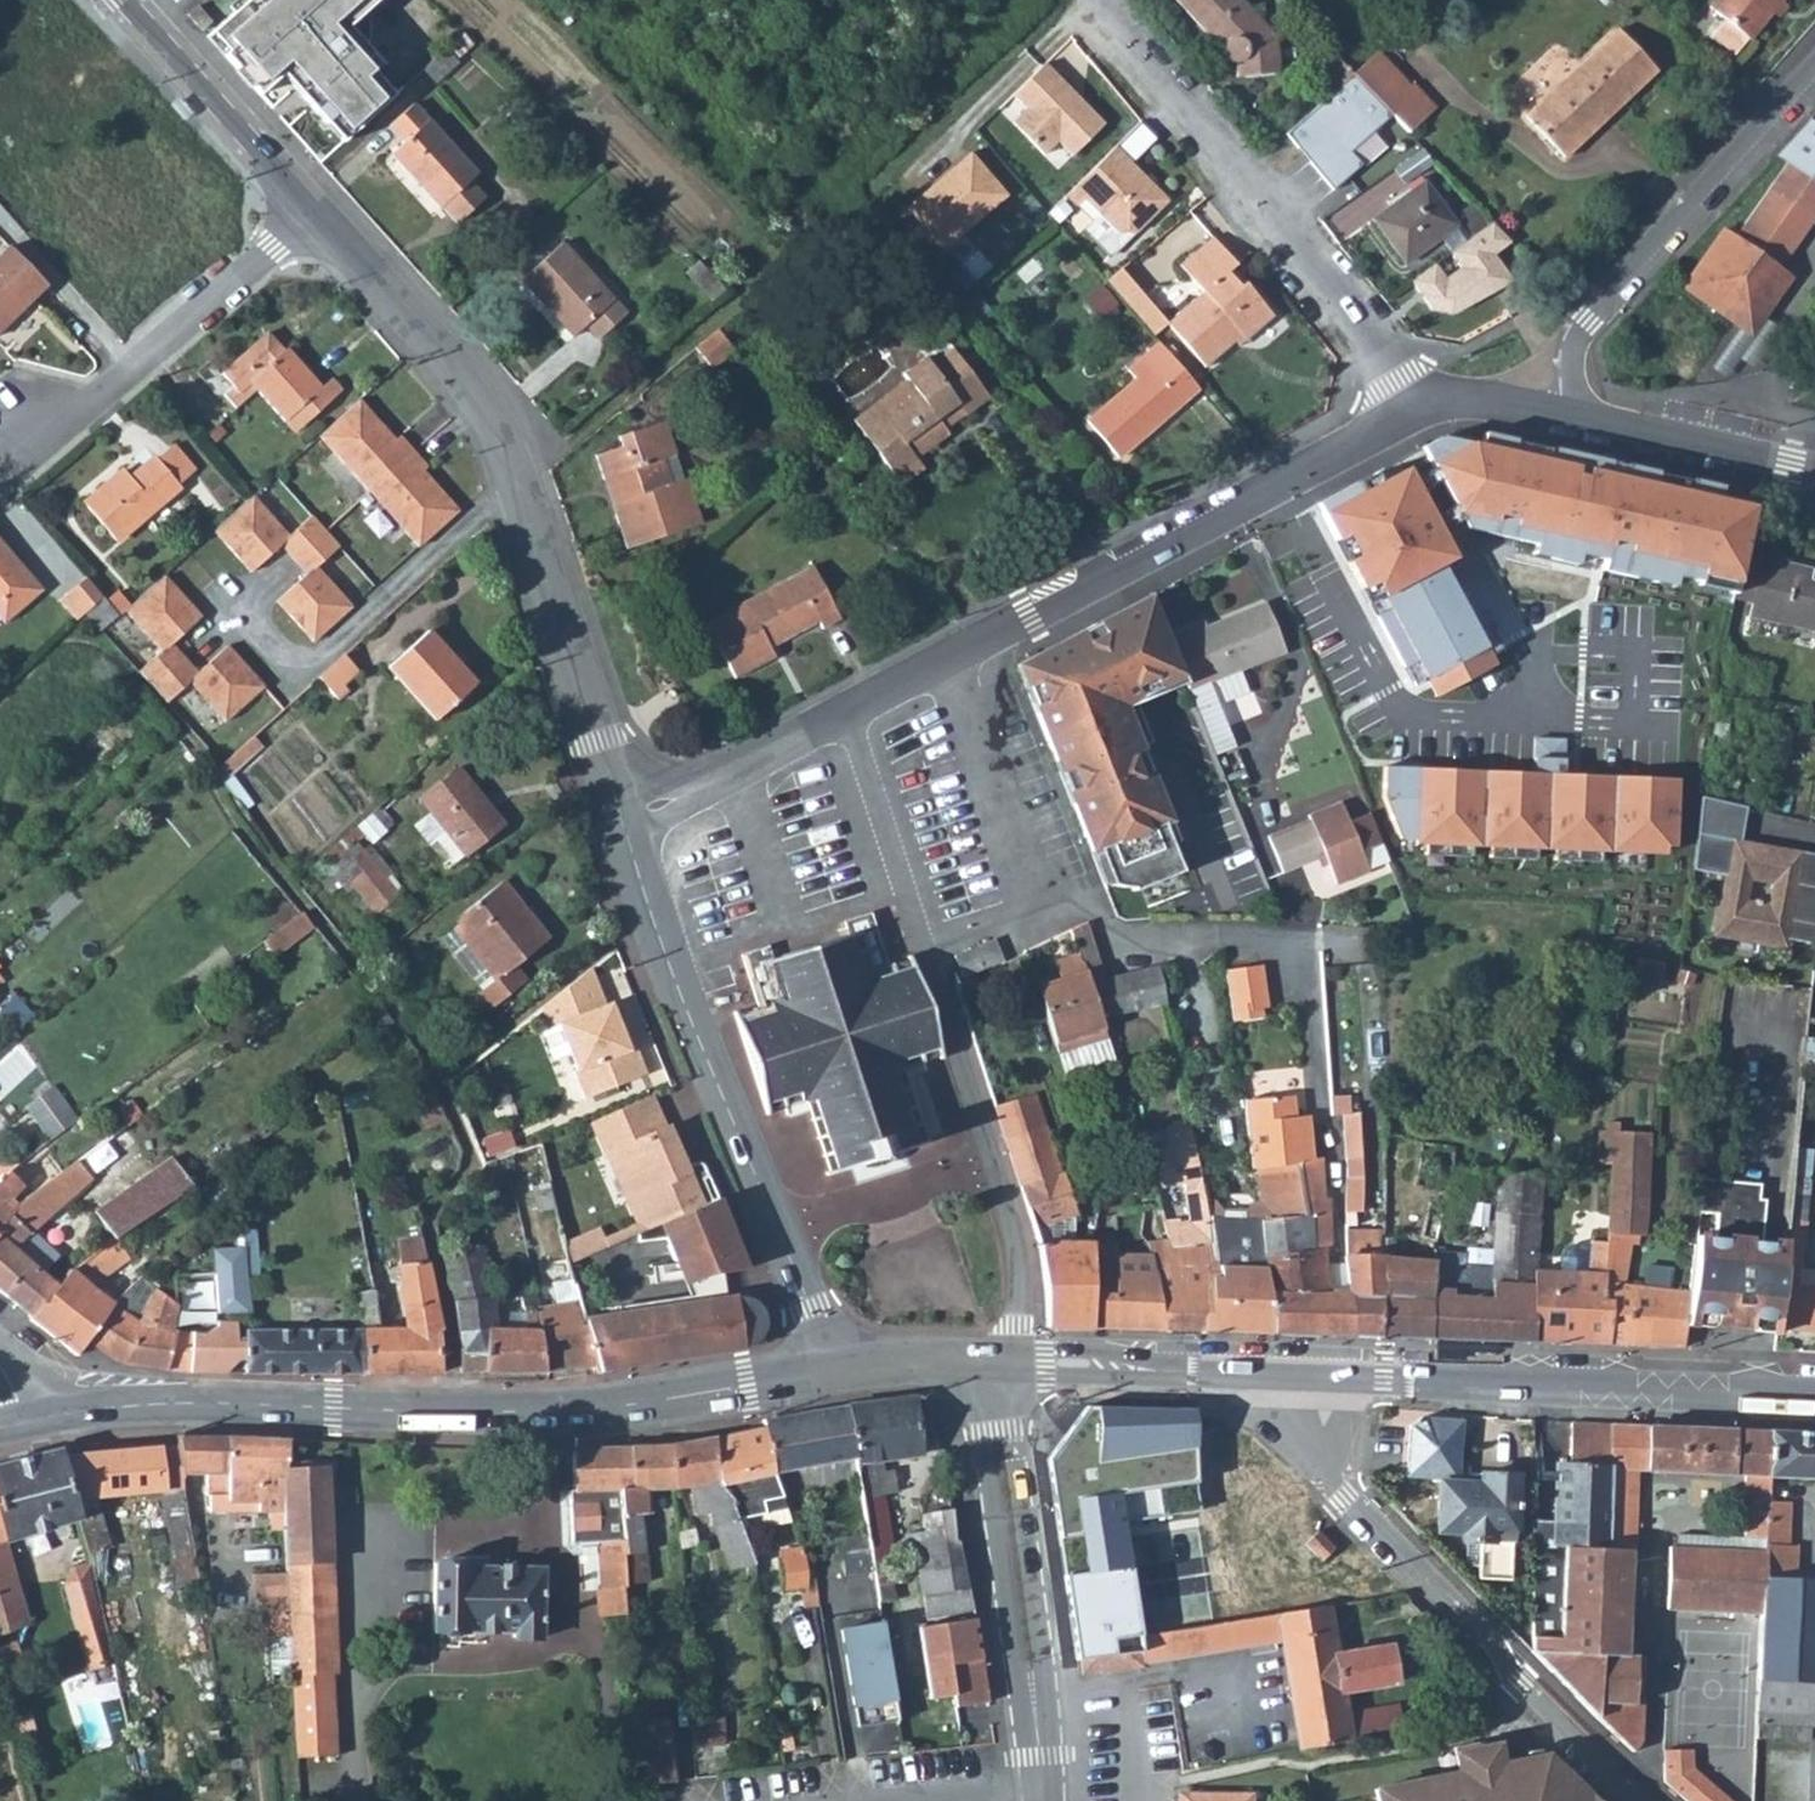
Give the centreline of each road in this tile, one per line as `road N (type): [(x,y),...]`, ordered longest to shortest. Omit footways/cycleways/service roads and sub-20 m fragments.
road 1 (secondary): [(842,1366),(618,1405),(143,1403),(24,1421)]
road 2 (residential): [(621,822),(509,443),(470,383),(313,209)]
road 3 (residential): [(842,708),(1422,407)]
road 4 (residential): [(842,1366),(718,1092),(621,822)]
road 5 (tertiary): [(1311,1374),(1314,1438),(1347,1499),(1496,1637),(1519,1679),(1650,1800)]
road 6 (residential): [(1097,11),(1422,407)]
road 7 (secondary): [(1814,1391),(1311,1374)]
road 8 (residential): [(1308,1059),(1296,968),(1286,948),(1263,939),(1128,935),(1064,899),(918,940)]
road 9 (residential): [(1022,1364),(1015,1233),(918,940)]
road 10 (tertiary): [(1042,1800),(988,1364)]
road 11 (residential): [(1576,412),(1572,363),(1590,316),(1814,63)]
road 12 (unclassified): [(313,209),(110,378),(10,425)]
road 13 (secondary): [(1311,1374),(1022,1364)]
road 14 (residential): [(313,209),(127,0)]
road 15 (residential): [(621,822),(842,708)]
road 16 (residential): [(1576,412),(1814,468)]
road 17 (residential): [(918,940),(842,708)]
road 18 (residential): [(1422,407),(1495,396),(1576,412)]
road 19 (secondary): [(988,1364),(842,1366)]

